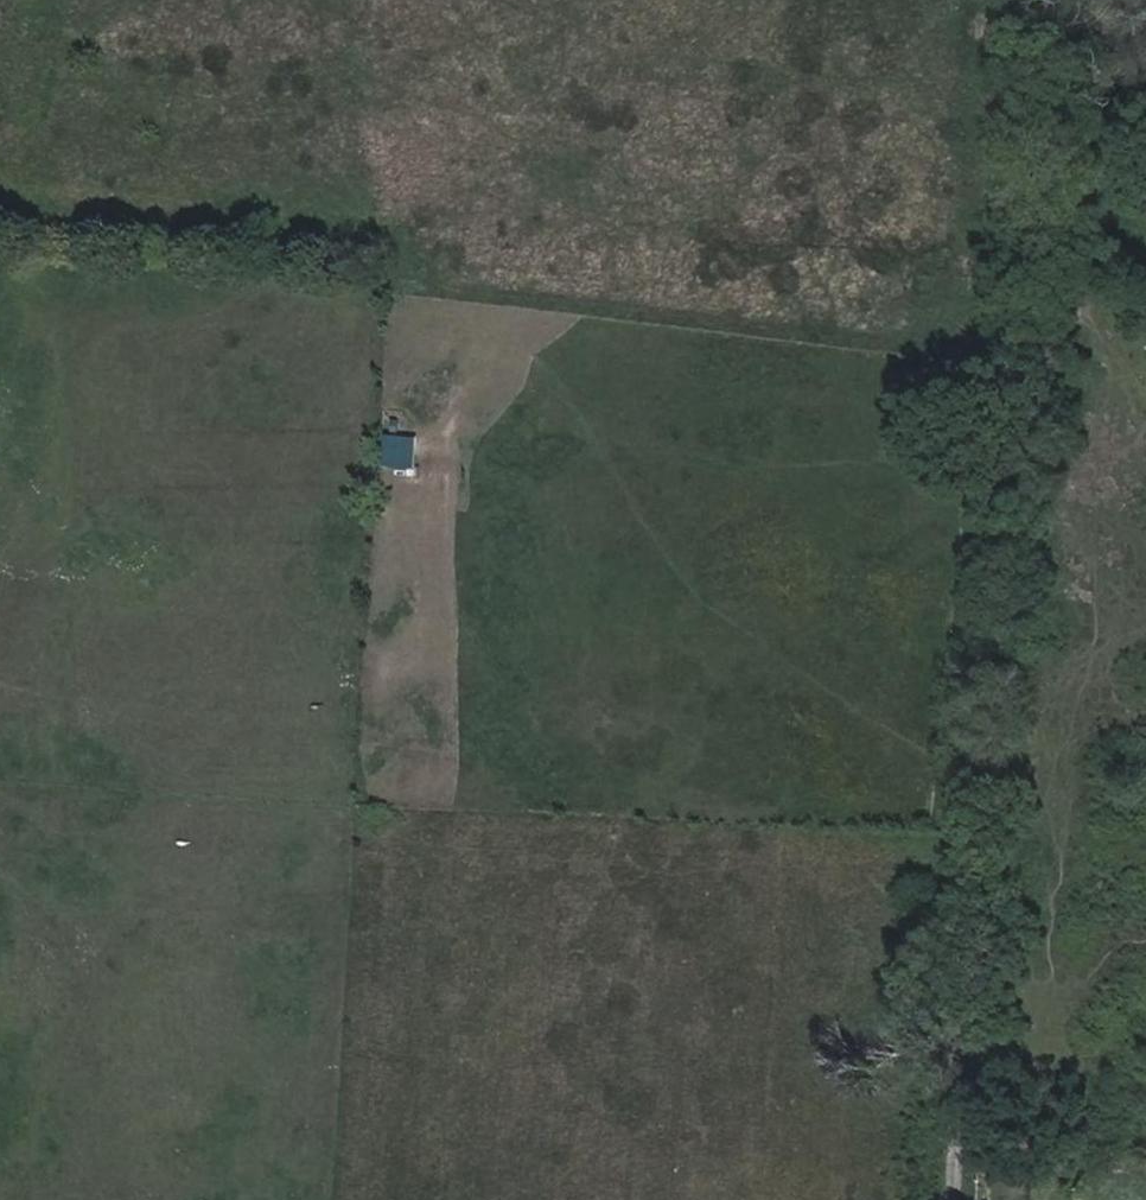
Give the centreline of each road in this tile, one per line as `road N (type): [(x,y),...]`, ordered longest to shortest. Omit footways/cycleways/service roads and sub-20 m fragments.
road 1 (unclassified): [(939,1199),(1042,0)]

